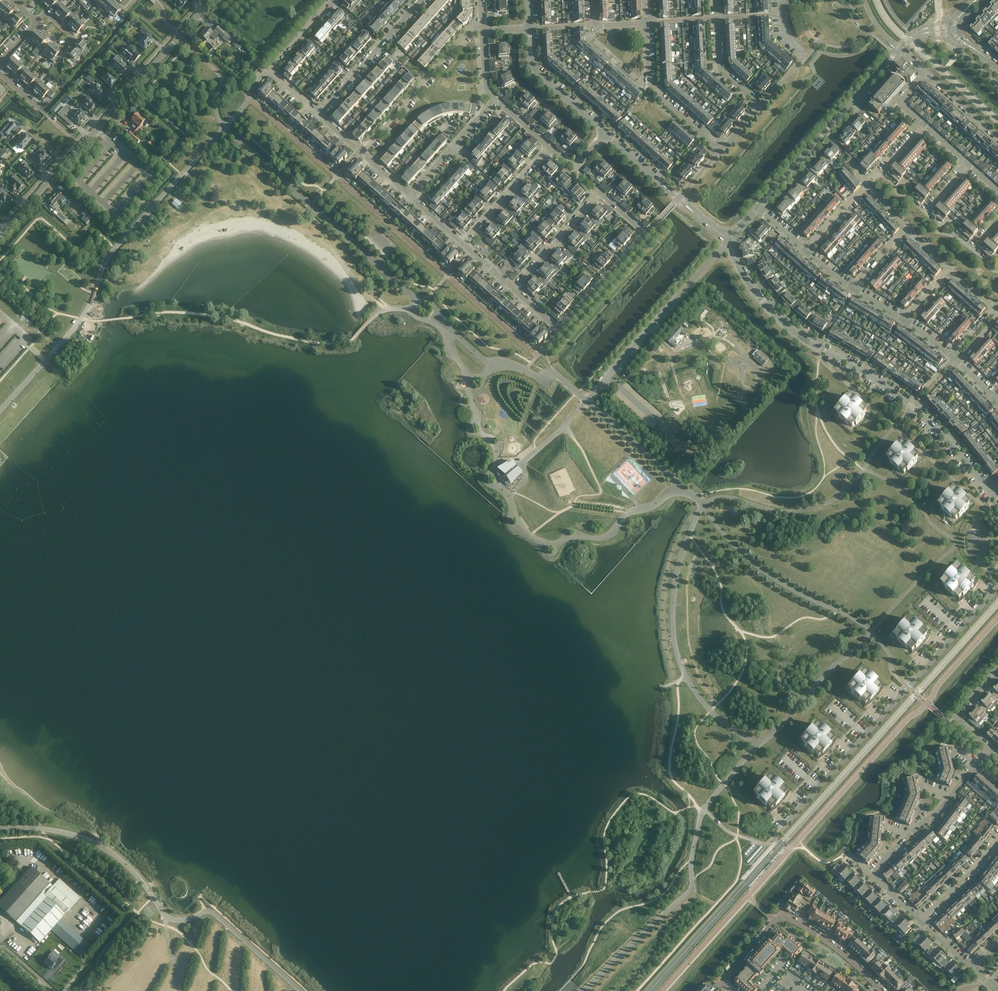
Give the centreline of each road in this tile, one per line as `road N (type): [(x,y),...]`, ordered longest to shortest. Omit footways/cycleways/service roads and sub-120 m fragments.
road 1 (residential): [(988,491),(885,383),(785,325),(747,282),(727,242)]
road 2 (residential): [(716,0),(720,68),(761,106),(720,151),(651,88),(646,23)]
road 3 (unclassified): [(787,824),(997,588)]
road 4 (residential): [(513,288),(560,330),(645,234),(599,192)]
road 5 (tertiary): [(65,164),(212,0)]
road 6 (residential): [(880,990),(845,955),(784,917),(724,978),(729,990)]
road 7 (unclassified): [(759,208),(901,49)]
road 8 (unclassified): [(586,400),(727,242)]
road 9 (residential): [(361,152),(469,31),(482,30)]
road 10 (residential): [(727,242),(606,134)]
road 11 (residential): [(871,876),(978,764)]
road 12 (residential): [(321,114),(421,0)]
road 13 (residential): [(806,250),(869,185),(908,227)]
road 14 (residential): [(606,134),(534,70),(531,28)]
road 15 (residential): [(548,146),(462,243)]
road 16 (residential): [(513,288),(599,192)]
road 17 (residential): [(410,192),(492,100)]

